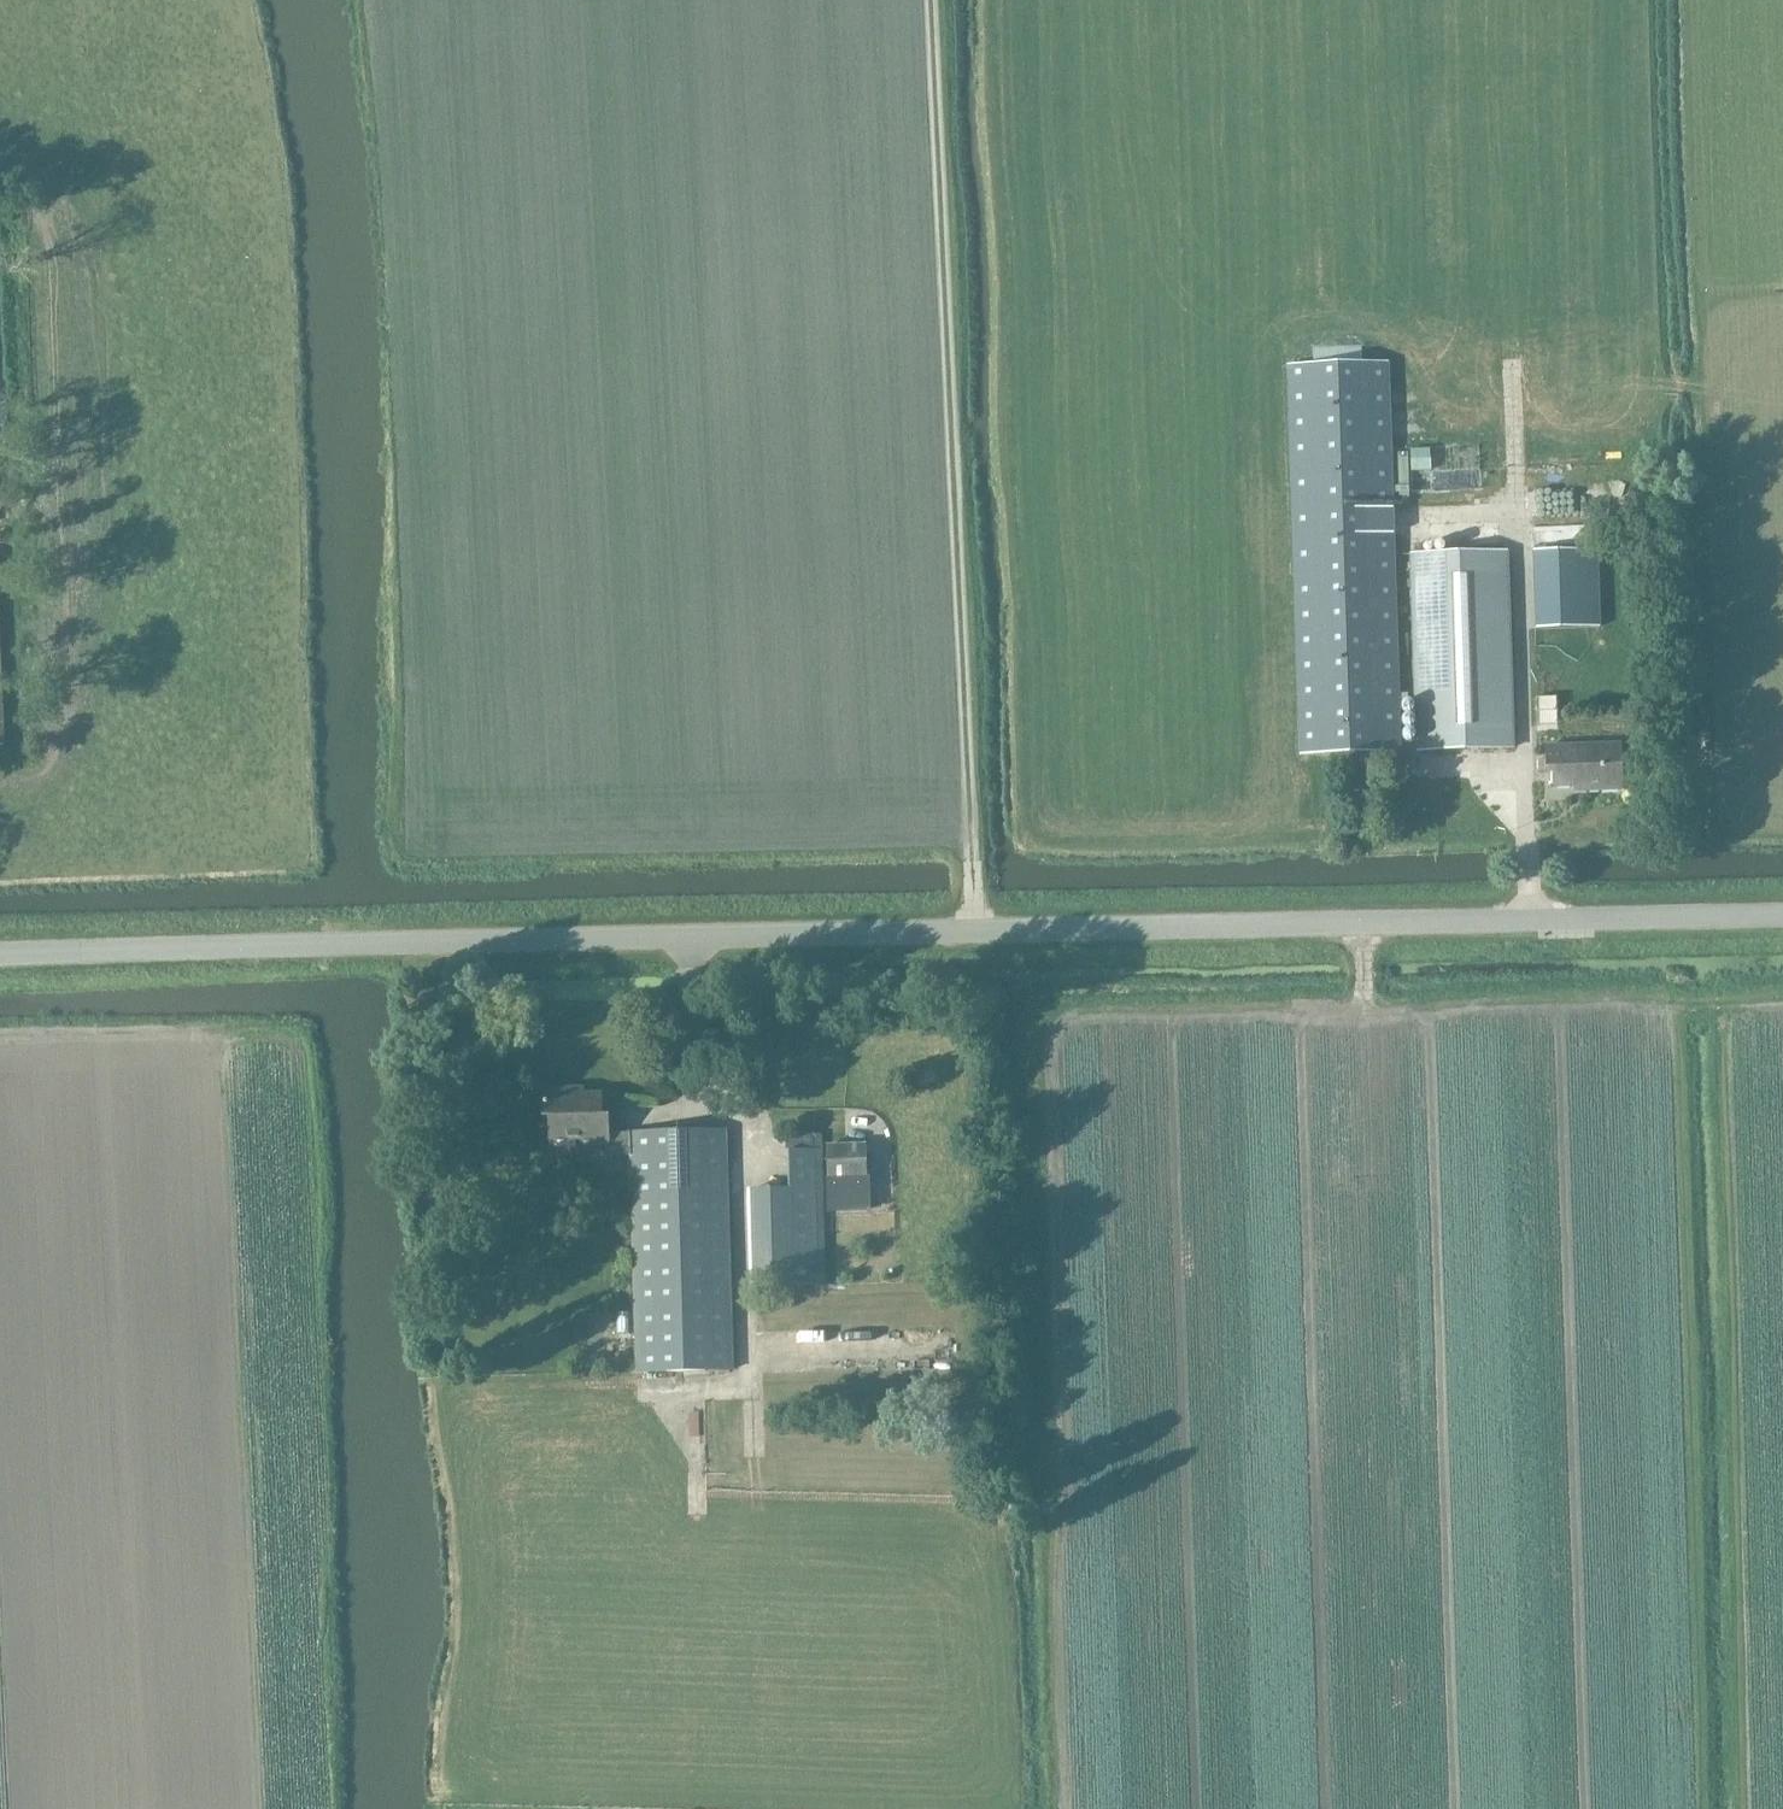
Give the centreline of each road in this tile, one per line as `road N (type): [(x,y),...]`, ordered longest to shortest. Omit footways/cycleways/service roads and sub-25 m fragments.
road 1 (unclassified): [(0,957),(1782,918)]

